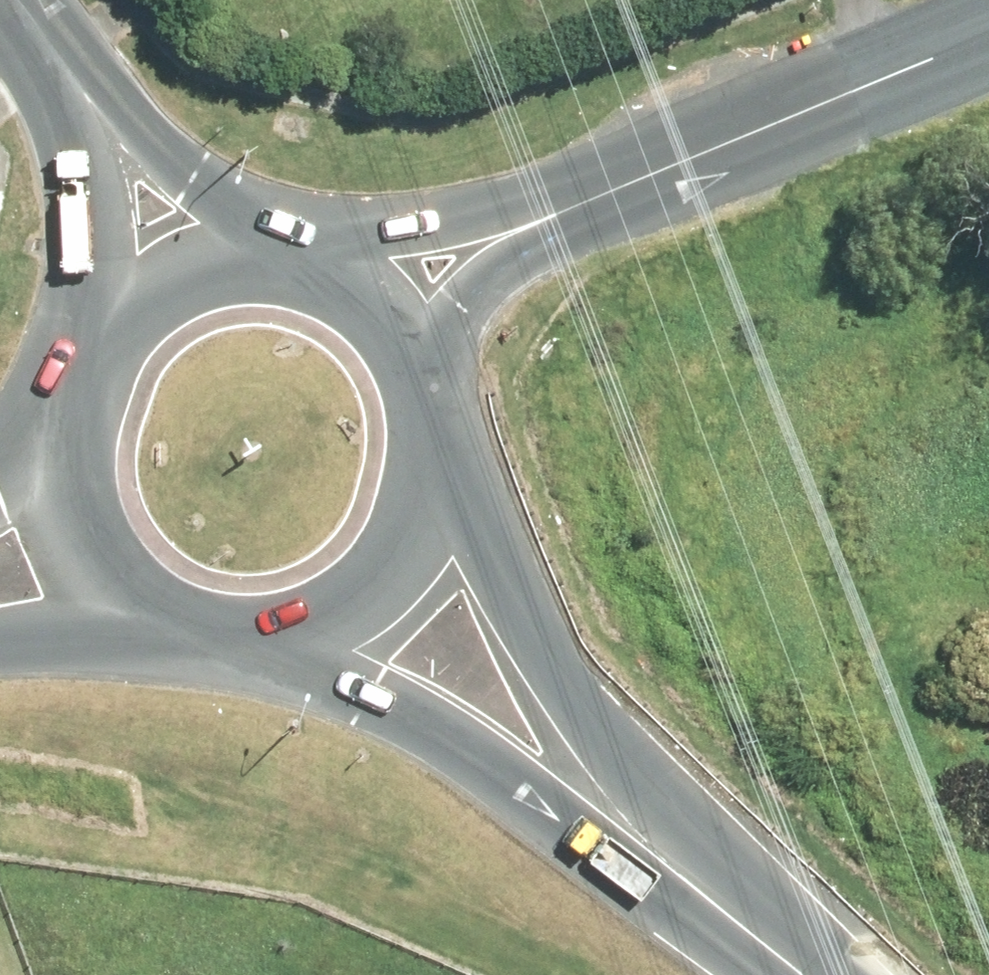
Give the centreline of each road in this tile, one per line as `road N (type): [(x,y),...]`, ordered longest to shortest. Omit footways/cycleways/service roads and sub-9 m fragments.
road 1 (secondary): [(658,862),(263,616)]
road 2 (secondary): [(425,491),(658,862)]
road 3 (secondary): [(599,190),(988,27)]
road 4 (secondary): [(230,614),(177,597),(132,564),(100,519),(83,466),(85,363)]
road 5 (secondary): [(85,363),(101,254),(97,195),(66,67)]
road 6 (secondary): [(315,276),(599,190)]
road 7 (secondary): [(66,67),(277,268)]
road 8 (secondary): [(599,190),(494,272),(411,357)]
road 9 (secondary): [(230,614),(0,636)]
road 10 (secondary): [(85,363),(175,287),(225,269),(277,268)]
road 11 (secondary): [(425,491),(402,540),(364,580),(316,606),(263,616)]
road 12 (secondary): [(794,974),(658,862)]
road 13 (secondary): [(411,357),(427,400),(432,446),(425,491)]
road 14 (secondary): [(0,462),(85,363)]
road 15 (secondary): [(315,276),(353,295),(411,357)]

